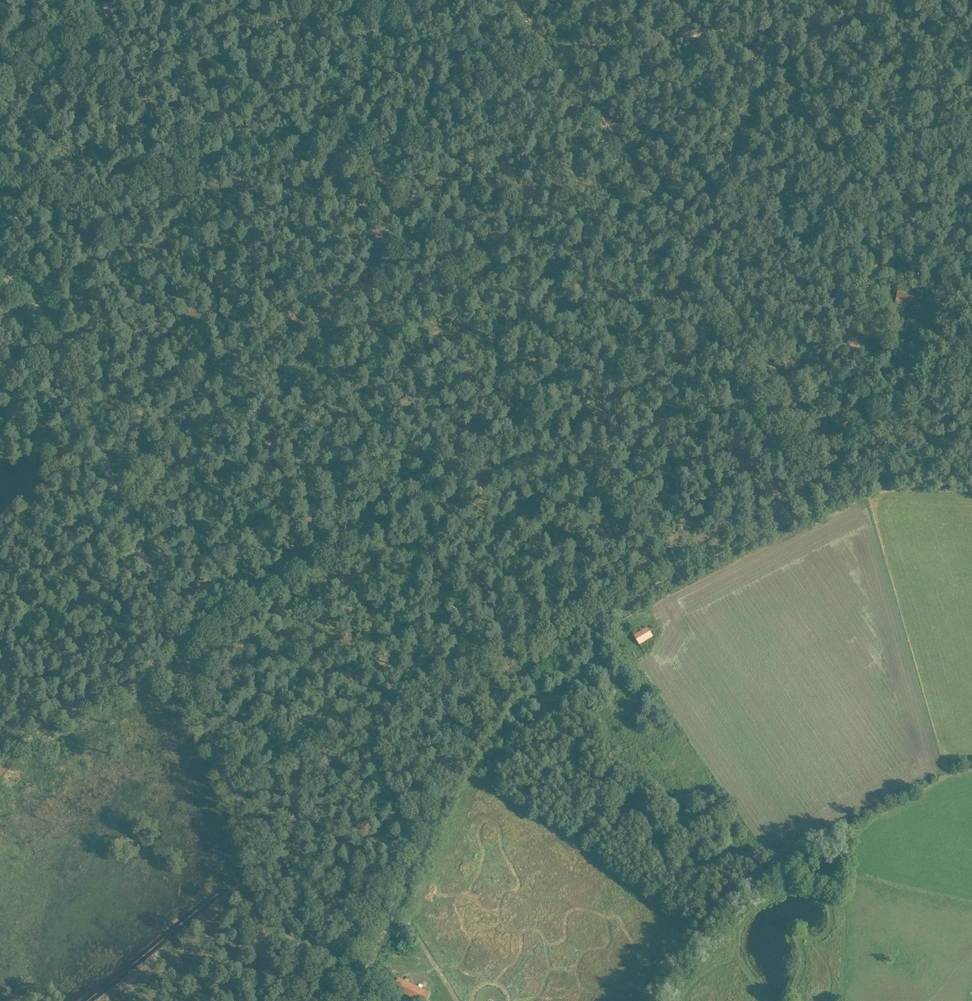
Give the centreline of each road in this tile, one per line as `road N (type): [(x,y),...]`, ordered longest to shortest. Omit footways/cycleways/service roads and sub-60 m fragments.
road 1 (unclassified): [(315,1000),(58,344),(0,269)]
road 2 (track): [(353,1000),(461,764),(519,675),(574,627),(854,487)]
road 3 (track): [(0,74),(121,0)]

